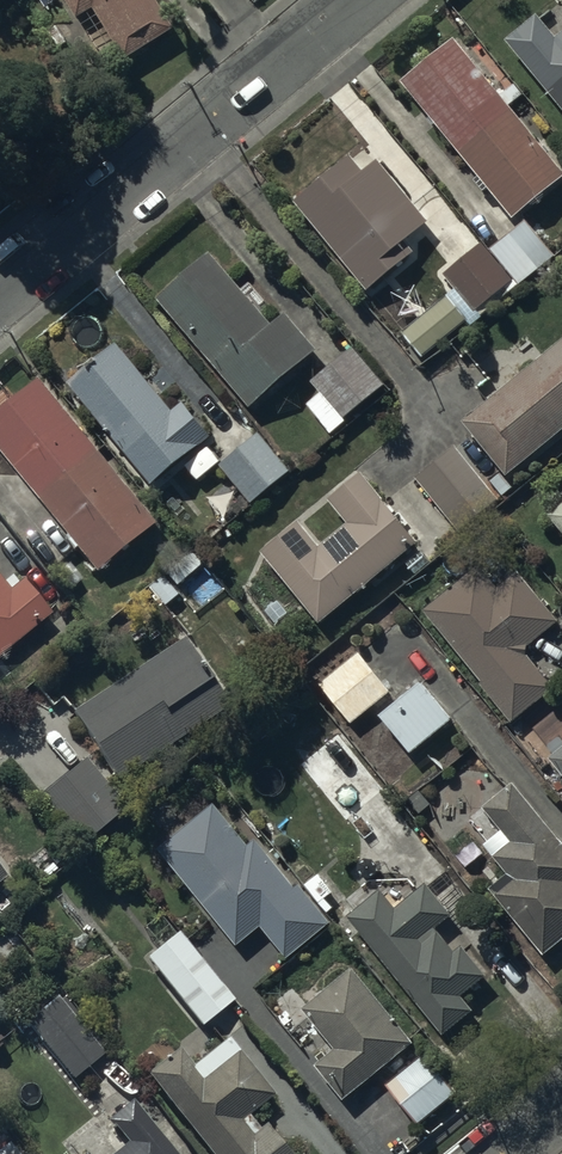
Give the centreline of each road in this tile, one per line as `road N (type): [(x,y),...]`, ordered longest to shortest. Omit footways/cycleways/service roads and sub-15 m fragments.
road 1 (residential): [(369,0),(0,303)]

